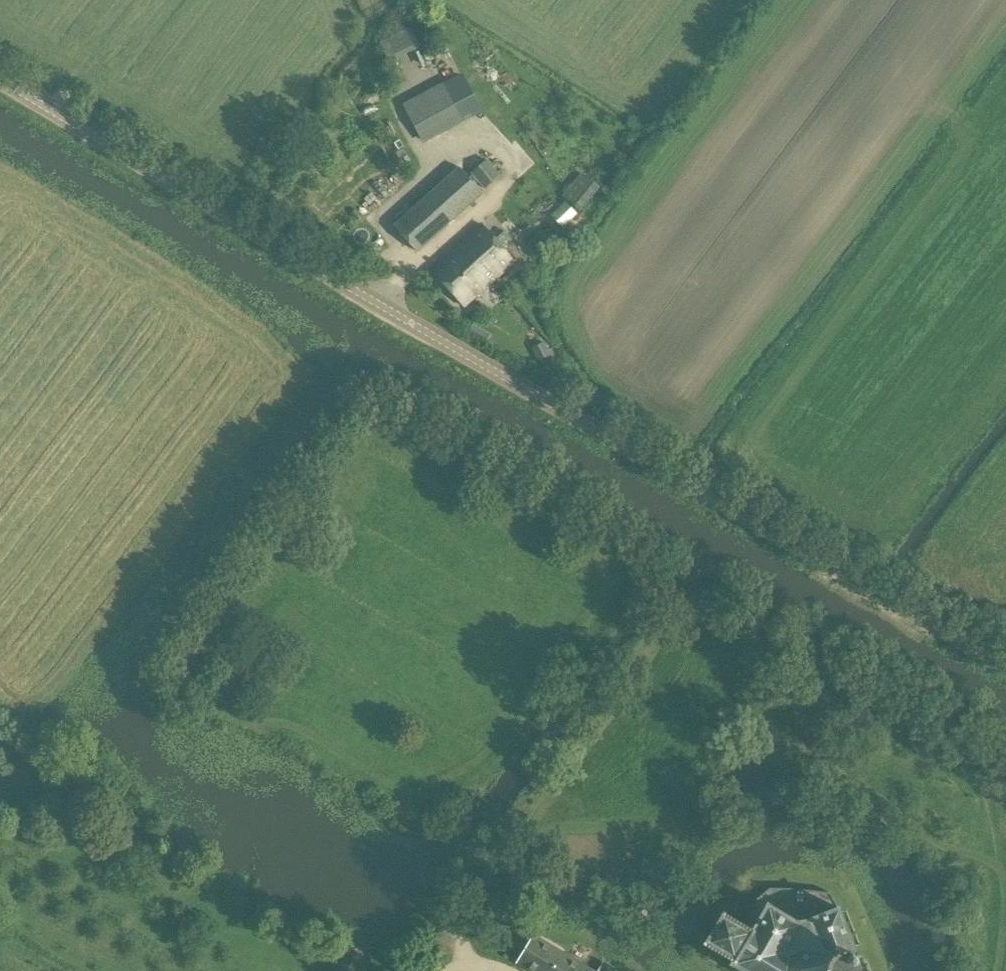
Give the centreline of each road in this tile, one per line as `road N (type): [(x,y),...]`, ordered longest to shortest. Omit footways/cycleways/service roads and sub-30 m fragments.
road 1 (tertiary): [(1005,667),(0,80)]
road 2 (track): [(0,740),(34,772),(76,850),(303,970)]

